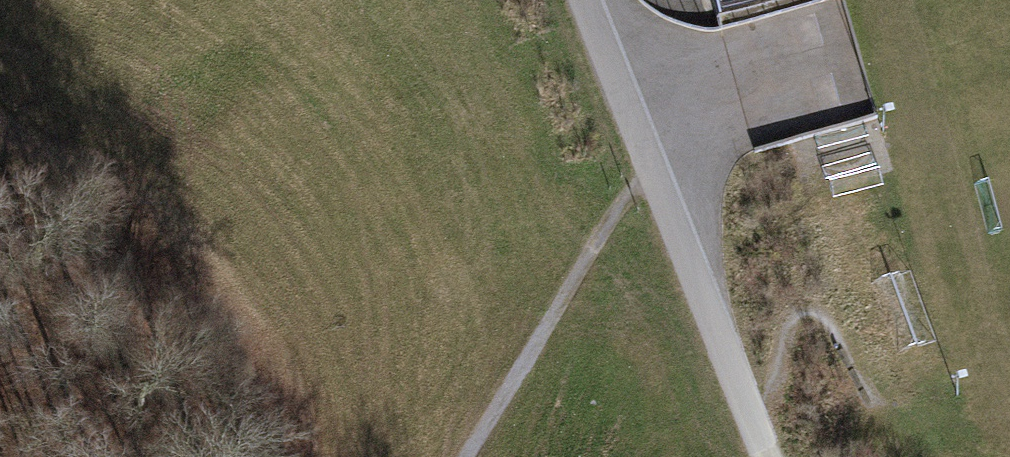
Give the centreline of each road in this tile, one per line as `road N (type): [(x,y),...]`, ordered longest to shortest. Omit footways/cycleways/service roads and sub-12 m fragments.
road 1 (track): [(457,456),(651,164)]
road 2 (track): [(766,456),(651,164)]
road 3 (track): [(0,256),(188,423),(214,456)]
road 4 (track): [(651,164),(586,0)]

